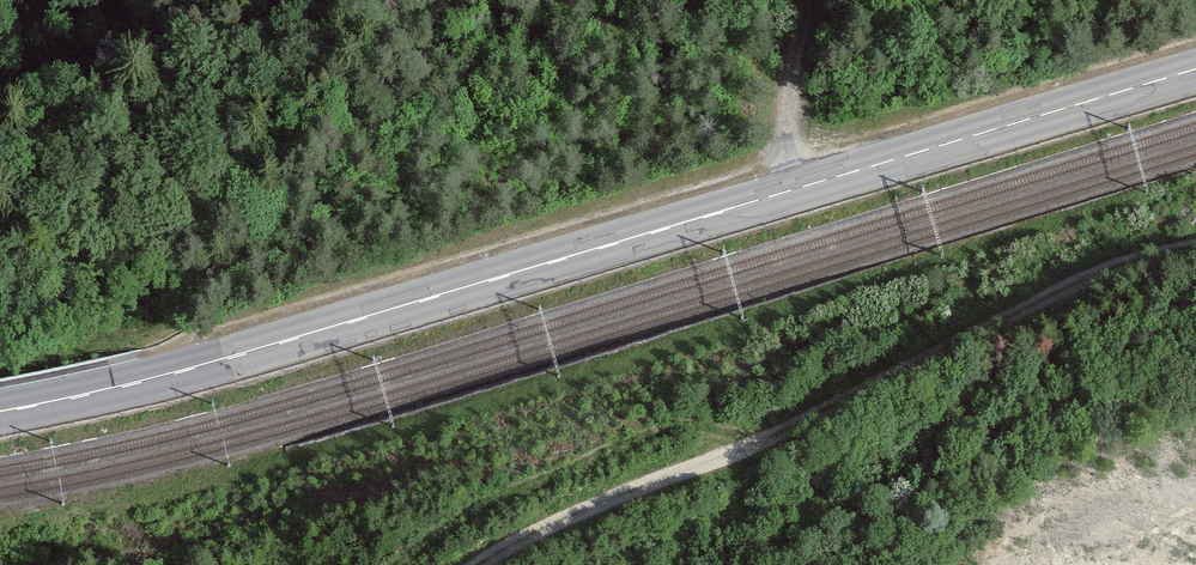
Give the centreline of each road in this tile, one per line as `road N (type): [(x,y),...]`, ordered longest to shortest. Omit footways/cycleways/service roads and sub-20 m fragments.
road 1 (primary): [(0,411),(204,364),(1195,68)]
road 2 (track): [(1195,246),(1140,256),(1021,303),(761,441),(529,533),(475,564)]
road 3 (track): [(815,0),(780,193)]

